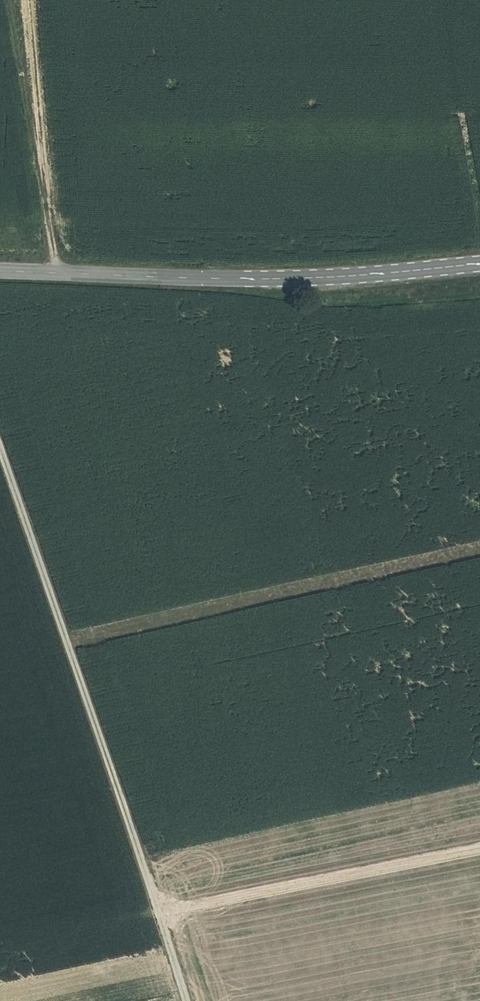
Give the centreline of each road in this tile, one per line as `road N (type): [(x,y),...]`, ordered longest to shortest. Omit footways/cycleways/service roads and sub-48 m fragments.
road 1 (track): [(0,445),(192,1000)]
road 2 (tertiary): [(0,273),(259,283),(479,264)]
road 3 (track): [(163,906),(479,844)]
road 4 (track): [(31,0),(58,275)]

